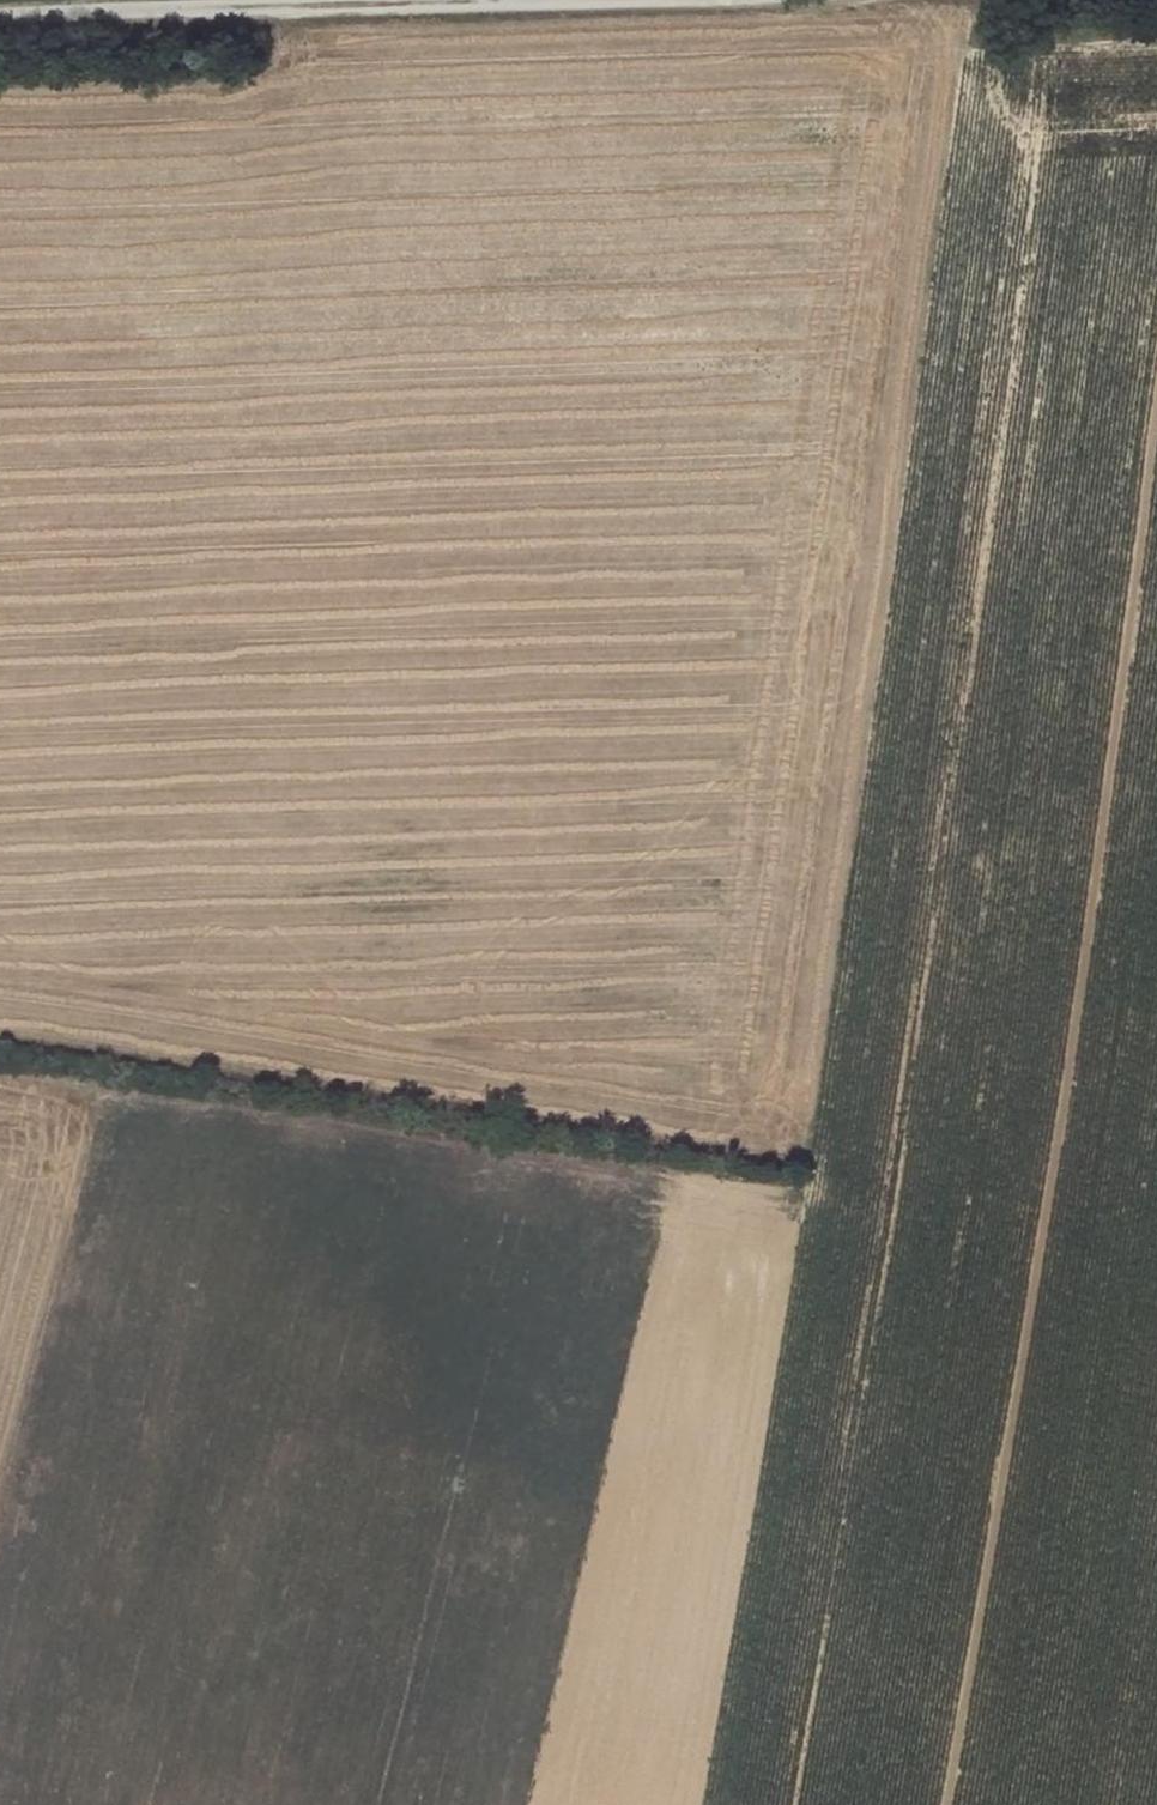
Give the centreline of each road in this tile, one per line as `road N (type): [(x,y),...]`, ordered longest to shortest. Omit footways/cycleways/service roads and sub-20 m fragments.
road 1 (track): [(508,0),(0,17)]

